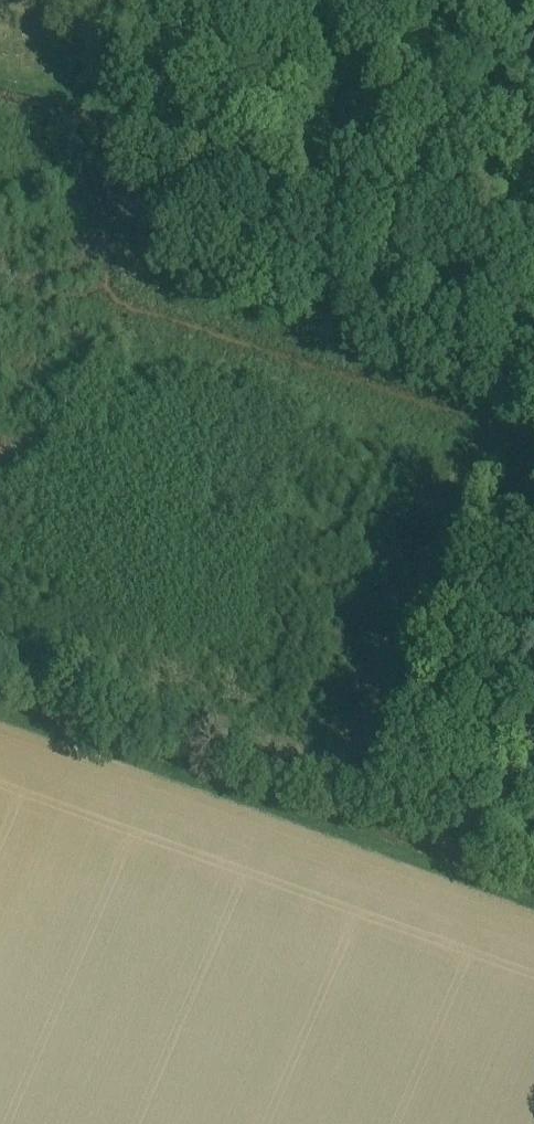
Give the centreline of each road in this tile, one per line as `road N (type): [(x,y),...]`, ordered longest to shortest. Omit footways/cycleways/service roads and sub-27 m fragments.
road 1 (track): [(533,862),(0,678)]

